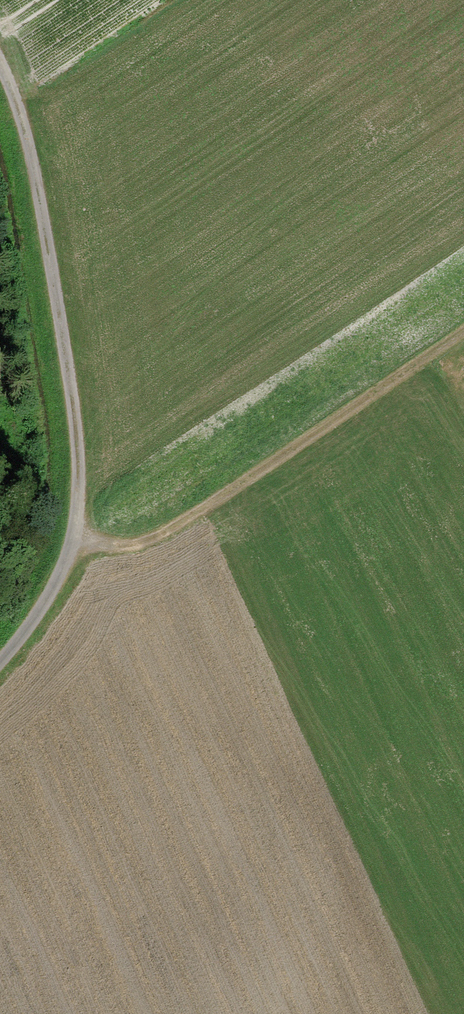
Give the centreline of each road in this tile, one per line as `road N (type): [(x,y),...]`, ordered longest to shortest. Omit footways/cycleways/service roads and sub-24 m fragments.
road 1 (track): [(0,661),(63,564),(77,466),(38,194),(0,66)]
road 2 (track): [(71,541),(135,539),(171,527),(463,328)]

